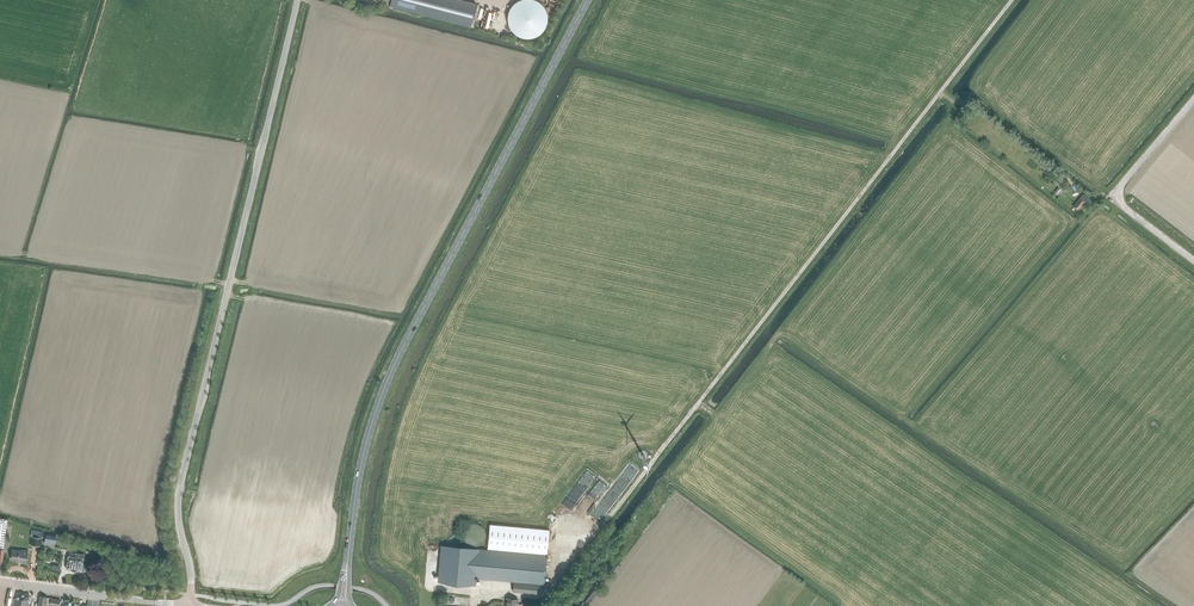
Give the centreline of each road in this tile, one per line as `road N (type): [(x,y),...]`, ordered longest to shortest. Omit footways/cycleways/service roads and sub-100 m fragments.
road 1 (track): [(602,526),(1012,0)]
road 2 (unclassified): [(189,605),(179,491),(297,0)]
road 3 (primary): [(587,0),(394,364),(364,451),(350,541)]
road 4 (unclassified): [(1193,261),(1111,197),(1193,99)]
road 5 (secondary): [(189,605),(5,582)]

